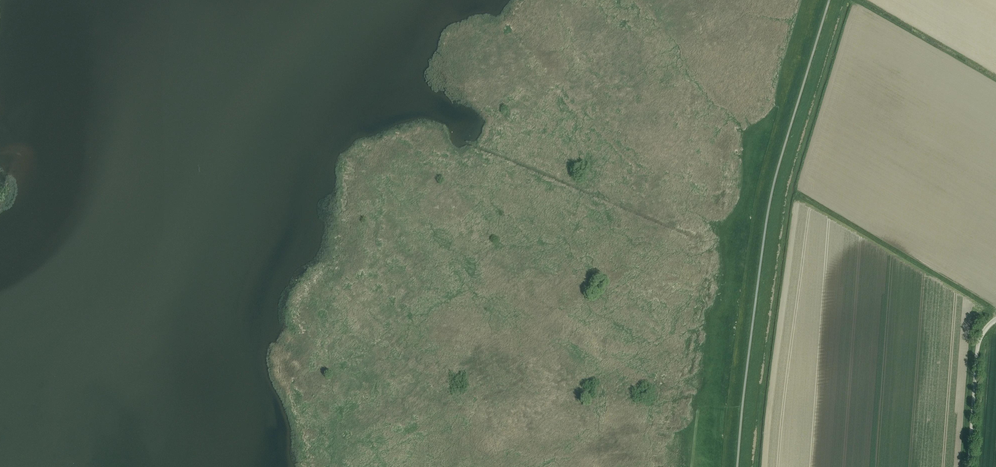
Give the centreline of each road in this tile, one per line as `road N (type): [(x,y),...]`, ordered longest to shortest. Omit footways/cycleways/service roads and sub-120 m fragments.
road 1 (unclassified): [(969,466),(978,347),(995,320)]

